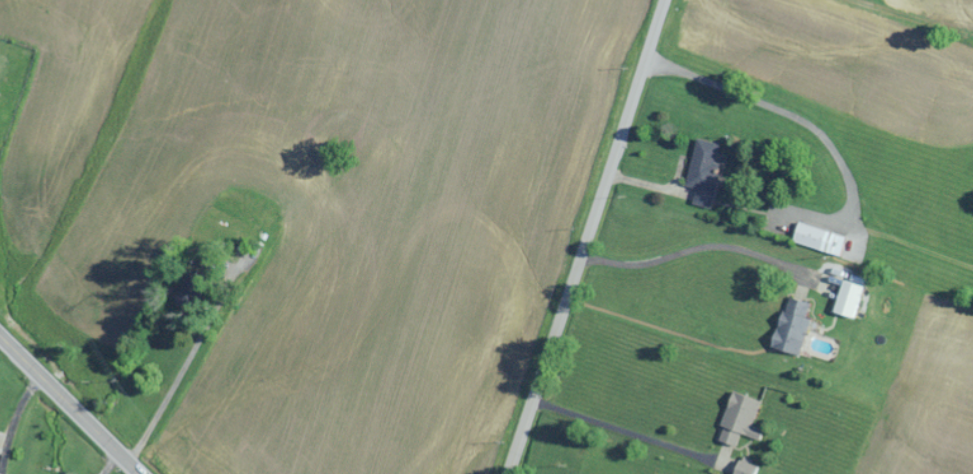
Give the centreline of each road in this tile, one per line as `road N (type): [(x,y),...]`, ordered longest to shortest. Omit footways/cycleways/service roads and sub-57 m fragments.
road 1 (residential): [(664,0),(506,473)]
road 2 (primary): [(137,473),(0,337)]

